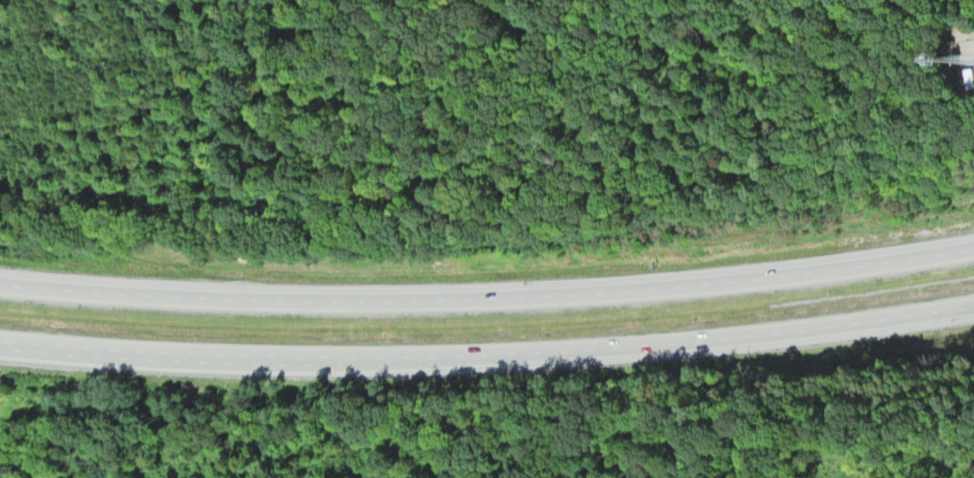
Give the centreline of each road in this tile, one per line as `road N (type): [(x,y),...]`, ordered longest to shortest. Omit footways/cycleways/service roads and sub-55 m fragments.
road 1 (motorway): [(973,256),(713,291),(486,306),(307,308),(0,293)]
road 2 (motorway): [(0,352),(381,368),(541,358)]
road 3 (motorway): [(541,358),(973,312)]

